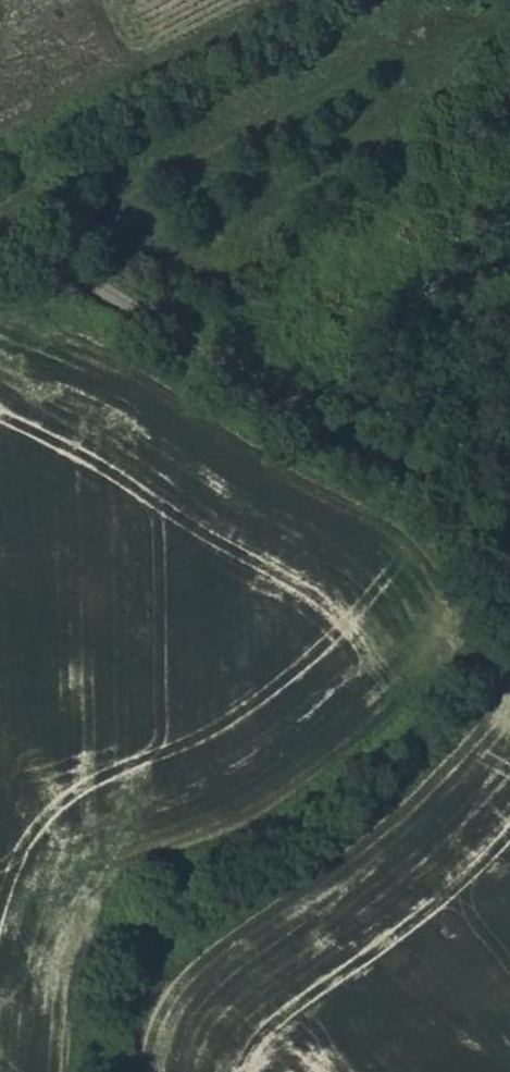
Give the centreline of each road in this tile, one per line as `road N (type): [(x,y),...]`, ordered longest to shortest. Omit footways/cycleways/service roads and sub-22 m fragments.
road 1 (track): [(509,533),(0,228)]

